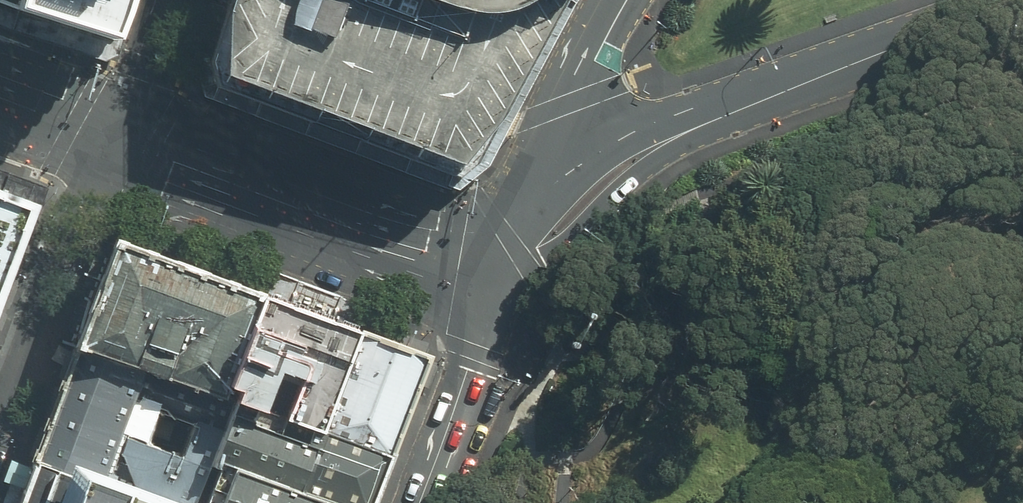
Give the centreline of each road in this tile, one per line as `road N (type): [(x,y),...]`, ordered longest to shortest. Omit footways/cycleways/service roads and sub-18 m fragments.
road 1 (tertiary): [(499,257),(124,118)]
road 2 (secondary): [(716,118),(1022,1)]
road 3 (residential): [(124,118),(82,198),(0,412)]
road 4 (secondary): [(716,118),(630,181),(556,253),(528,264),(499,257)]
road 5 (secondary): [(422,502),(453,418),(490,356),(499,257)]
road 6 (unclassified): [(499,257),(511,211),(584,74)]
road 7 (secondary): [(499,257),(561,177),(628,139)]
road 8 (tertiary): [(124,118),(0,72)]
road 9 (residential): [(169,0),(124,118)]

